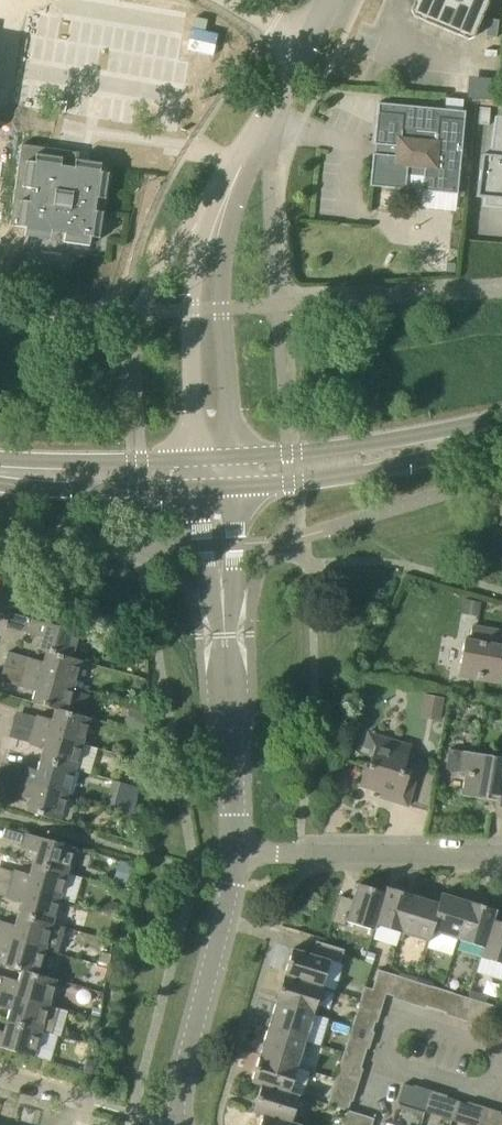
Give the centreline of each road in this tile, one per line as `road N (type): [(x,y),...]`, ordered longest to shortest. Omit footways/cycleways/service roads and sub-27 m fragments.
road 1 (residential): [(237,856),(216,472)]
road 2 (unclassified): [(245,156),(199,243),(190,313),(194,415),(216,472)]
road 3 (unclassified): [(216,472),(229,411),(222,252),(245,156)]
road 4 (tertiary): [(216,472),(356,459),(501,428)]
road 5 (residential): [(178,1124),(177,1102),(237,856)]
road 6 (residential): [(237,856),(501,856)]
road 7 (tertiary): [(216,472),(0,471)]
road 8 (residential): [(384,1064),(386,1033),(399,1022),(501,1055)]

